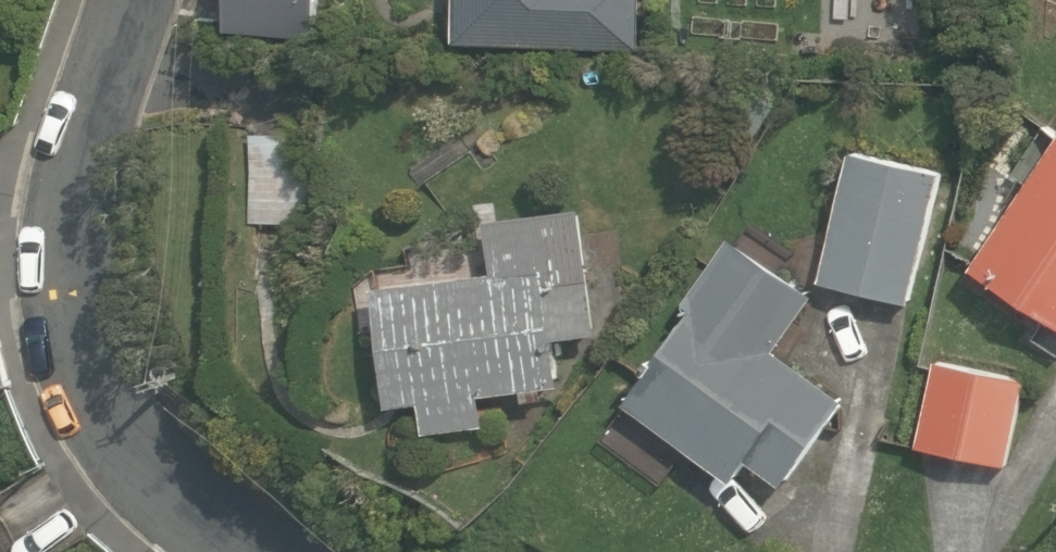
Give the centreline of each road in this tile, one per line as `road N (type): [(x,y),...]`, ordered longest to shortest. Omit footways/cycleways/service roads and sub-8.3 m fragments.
road 1 (residential): [(131,0),(94,101),(70,230),(68,301),(94,393),(130,454),(249,551)]

